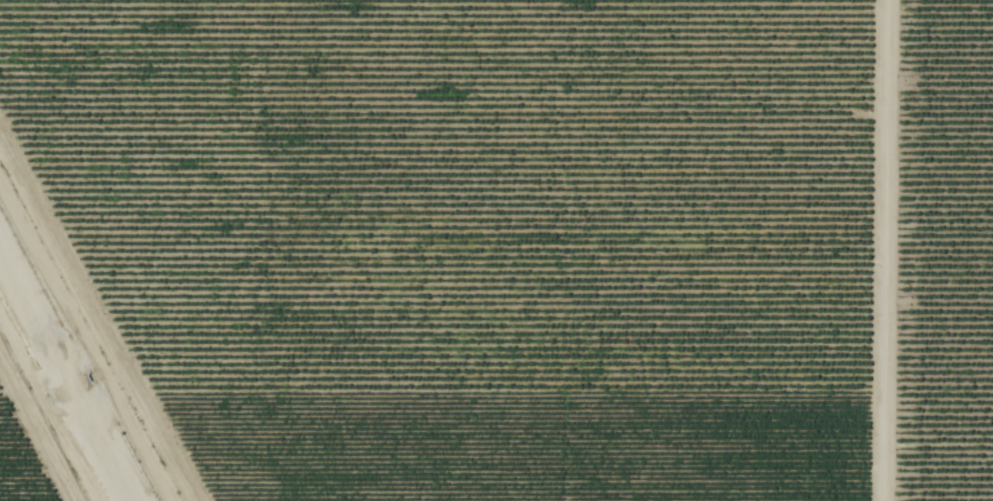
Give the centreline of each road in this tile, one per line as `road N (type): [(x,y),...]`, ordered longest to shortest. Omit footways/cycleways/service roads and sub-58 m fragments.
road 1 (track): [(878,500),(883,0)]

